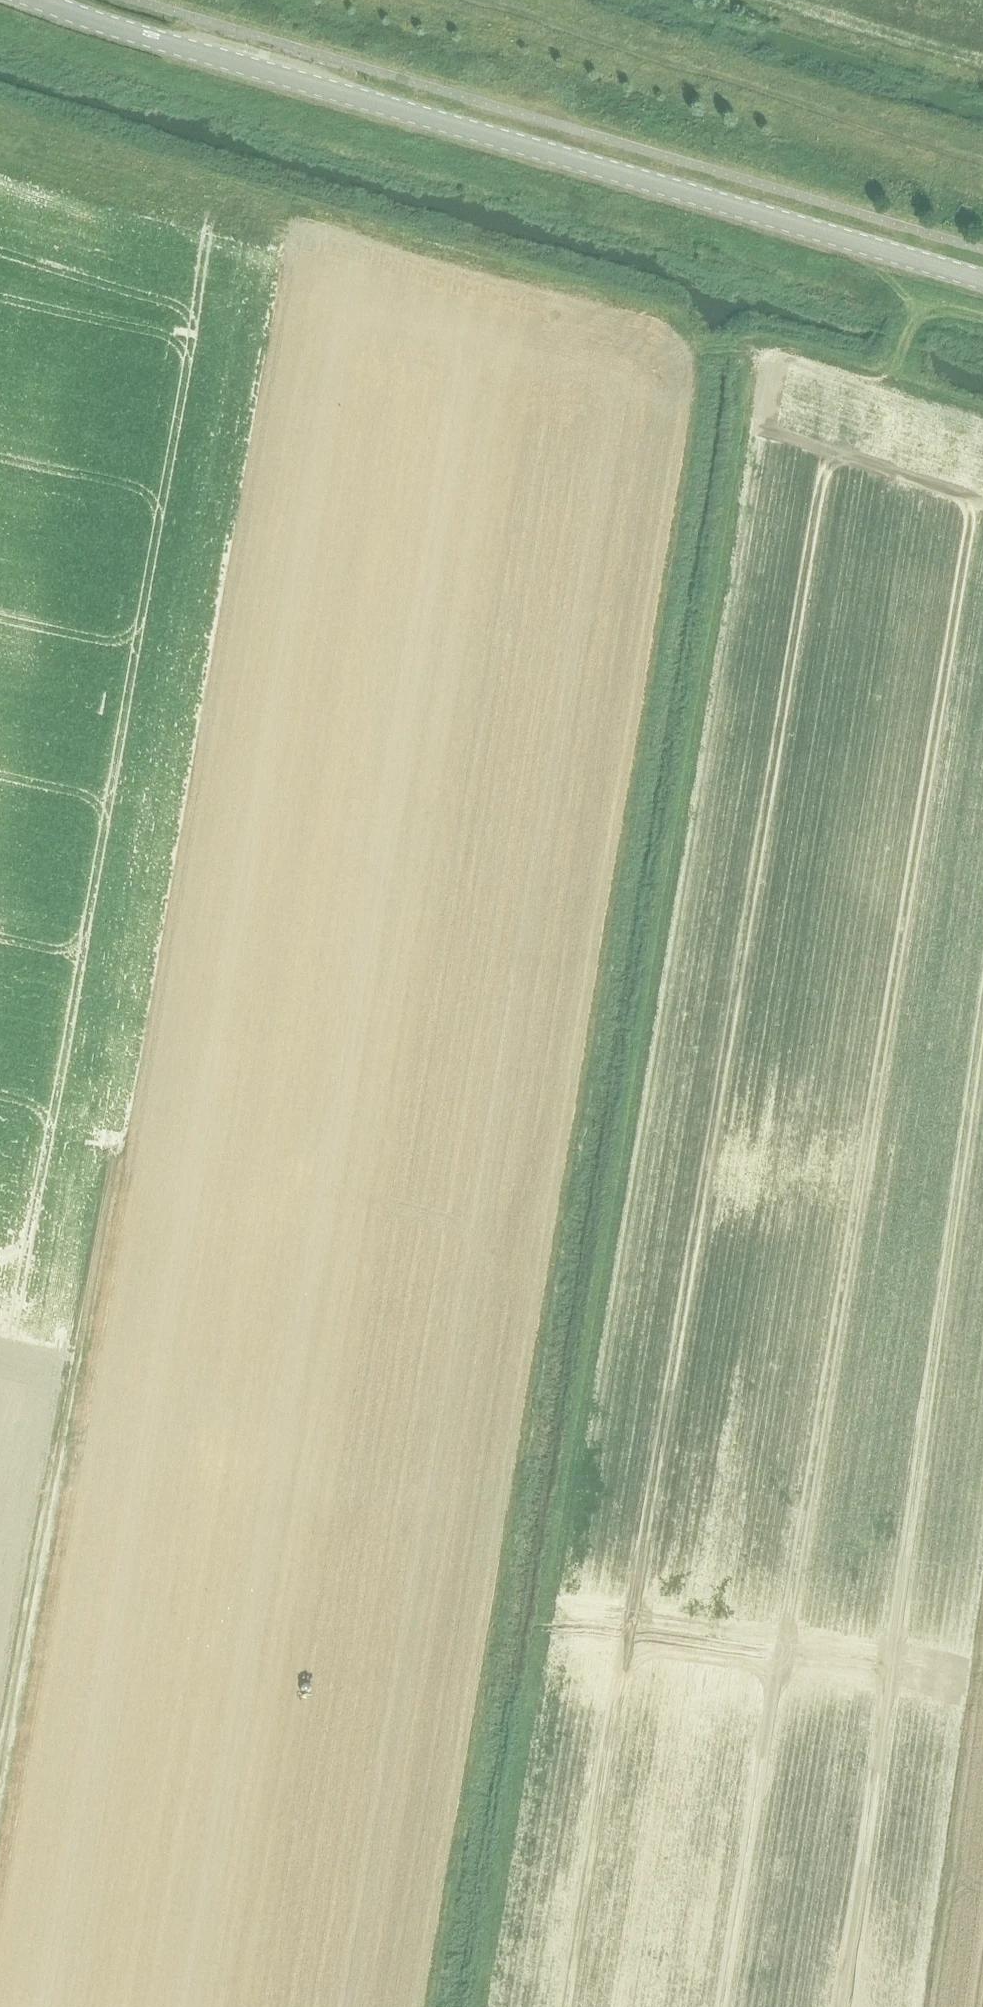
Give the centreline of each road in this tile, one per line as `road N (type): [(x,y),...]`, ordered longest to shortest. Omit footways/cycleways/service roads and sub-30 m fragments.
road 1 (tertiary): [(982,281),(36,0)]

